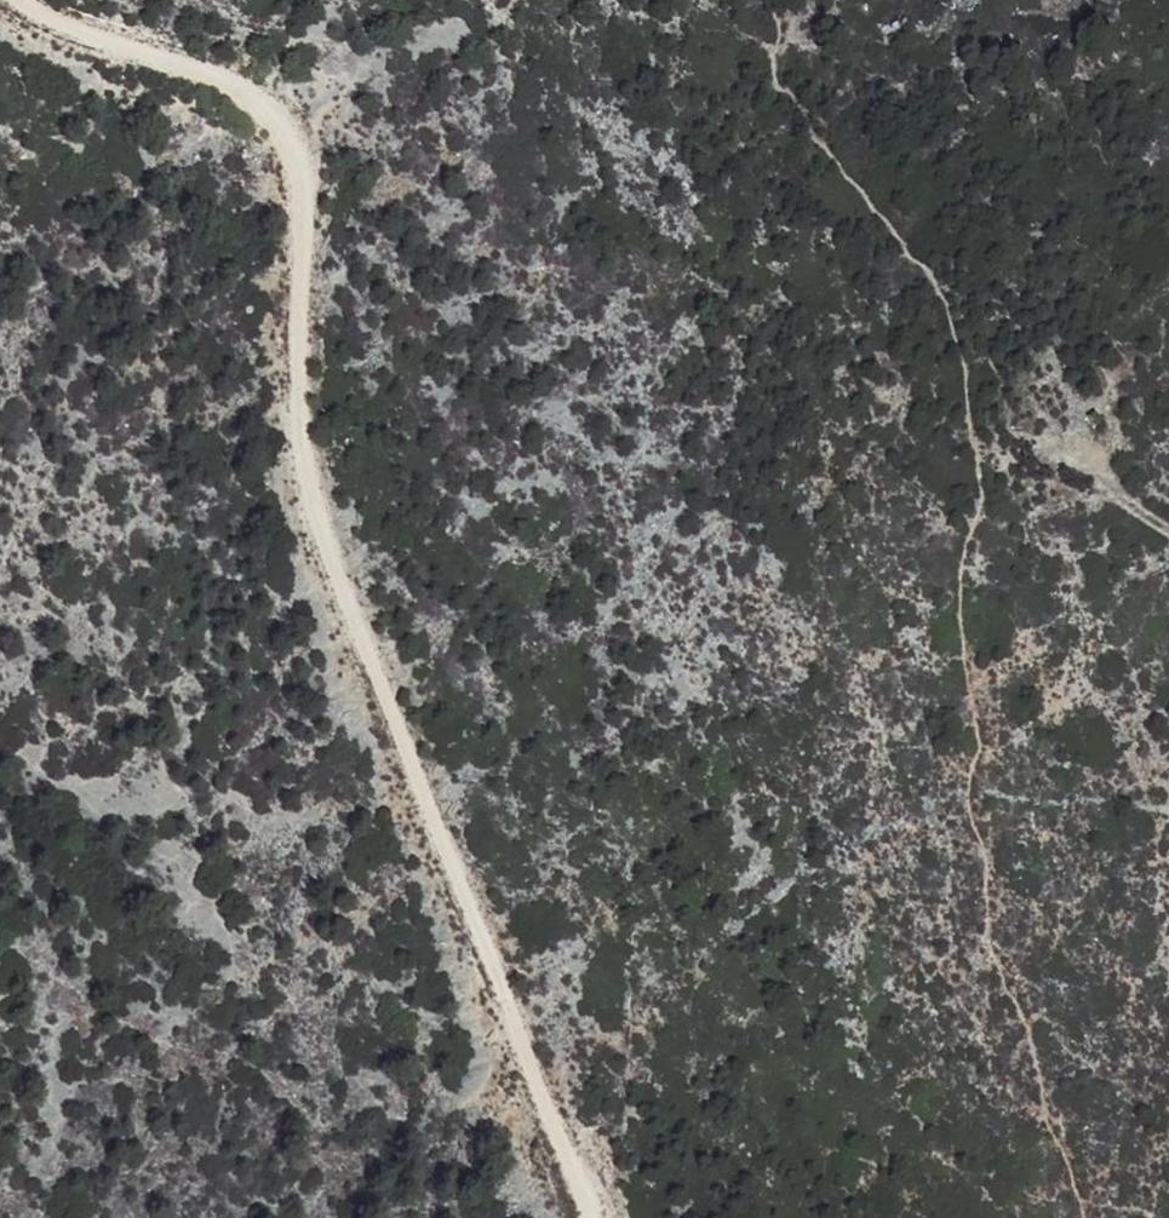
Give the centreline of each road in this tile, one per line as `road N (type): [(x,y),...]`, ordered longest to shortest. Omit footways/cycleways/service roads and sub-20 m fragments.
road 1 (track): [(590,1217),(315,505),(304,424),(305,183),(294,129),(243,85),(13,0)]
road 2 (track): [(1168,529),(1081,457),(1053,448)]

